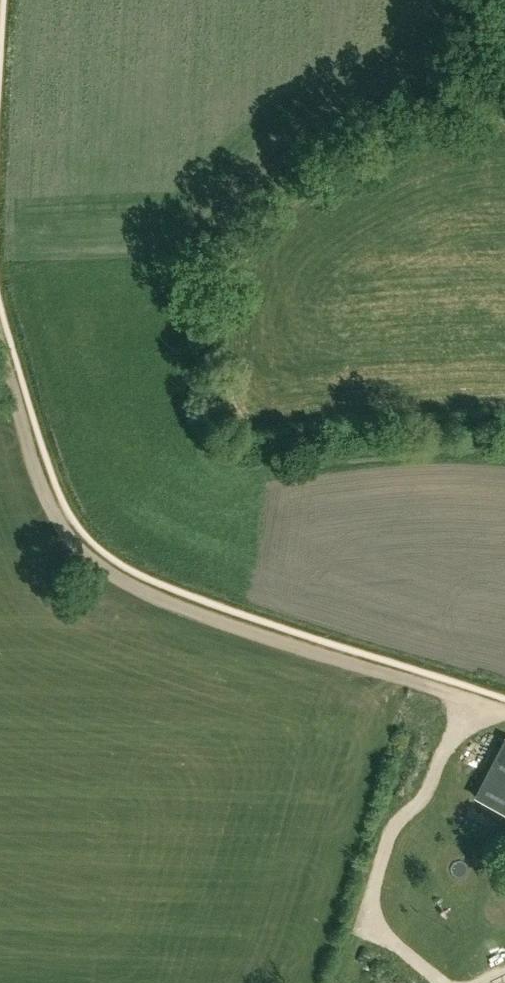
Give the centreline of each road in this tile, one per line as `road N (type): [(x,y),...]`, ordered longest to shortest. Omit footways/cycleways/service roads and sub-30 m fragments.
road 1 (track): [(504,713),(275,642),(119,581),(62,526),(0,345)]

